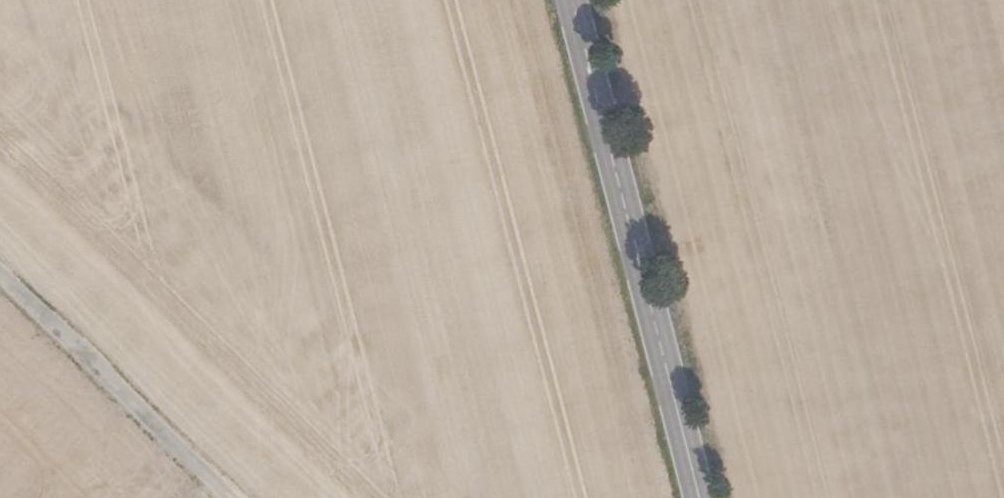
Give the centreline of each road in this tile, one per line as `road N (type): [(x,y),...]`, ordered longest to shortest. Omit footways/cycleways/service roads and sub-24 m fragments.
road 1 (primary): [(571,0),(701,497)]
road 2 (track): [(0,280),(228,497)]

